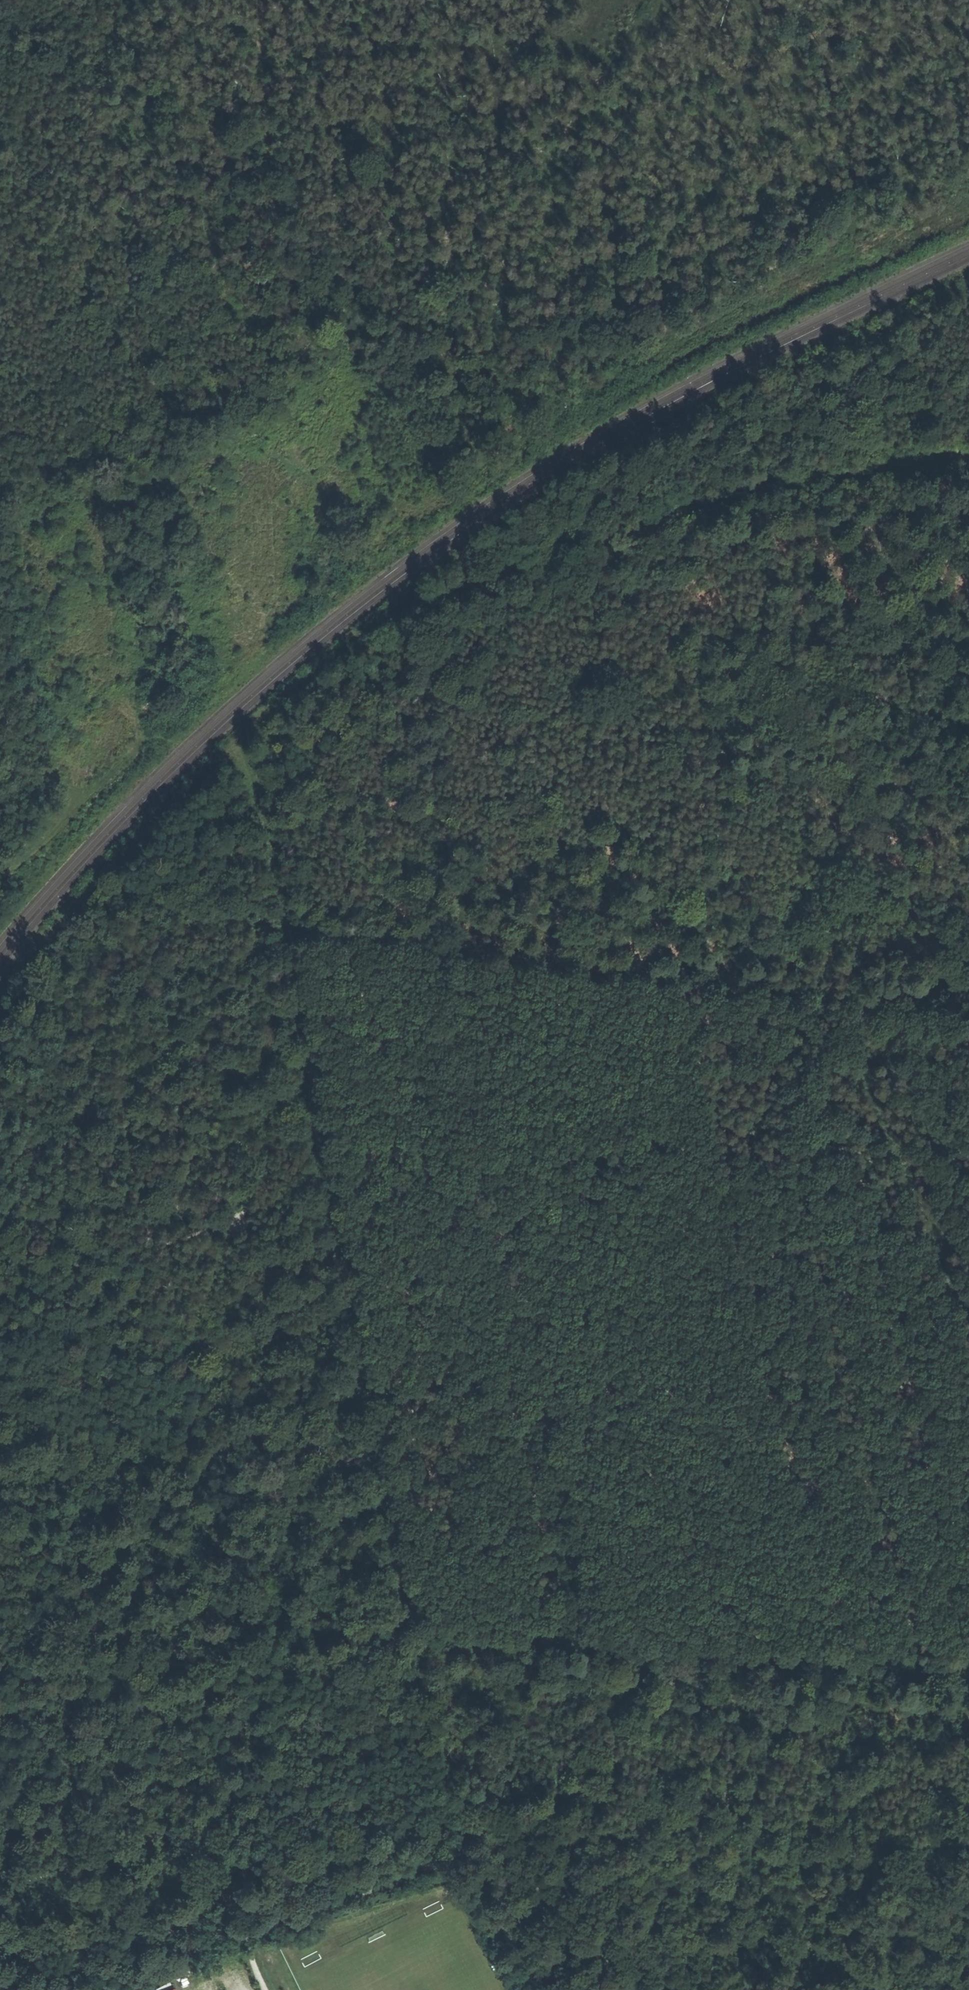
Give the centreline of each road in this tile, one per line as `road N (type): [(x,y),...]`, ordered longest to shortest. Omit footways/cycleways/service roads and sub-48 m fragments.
road 1 (track): [(0,1329),(253,1203),(324,1180),(413,1182),(503,1157),(555,1156),(675,1122),(836,1138),(890,1159),(938,1144),(968,1157)]
road 2 (track): [(605,1989),(530,1883),(517,1834),(468,1800),(431,1800),(242,1895),(228,1893),(186,1847),(172,1845),(0,1891)]

